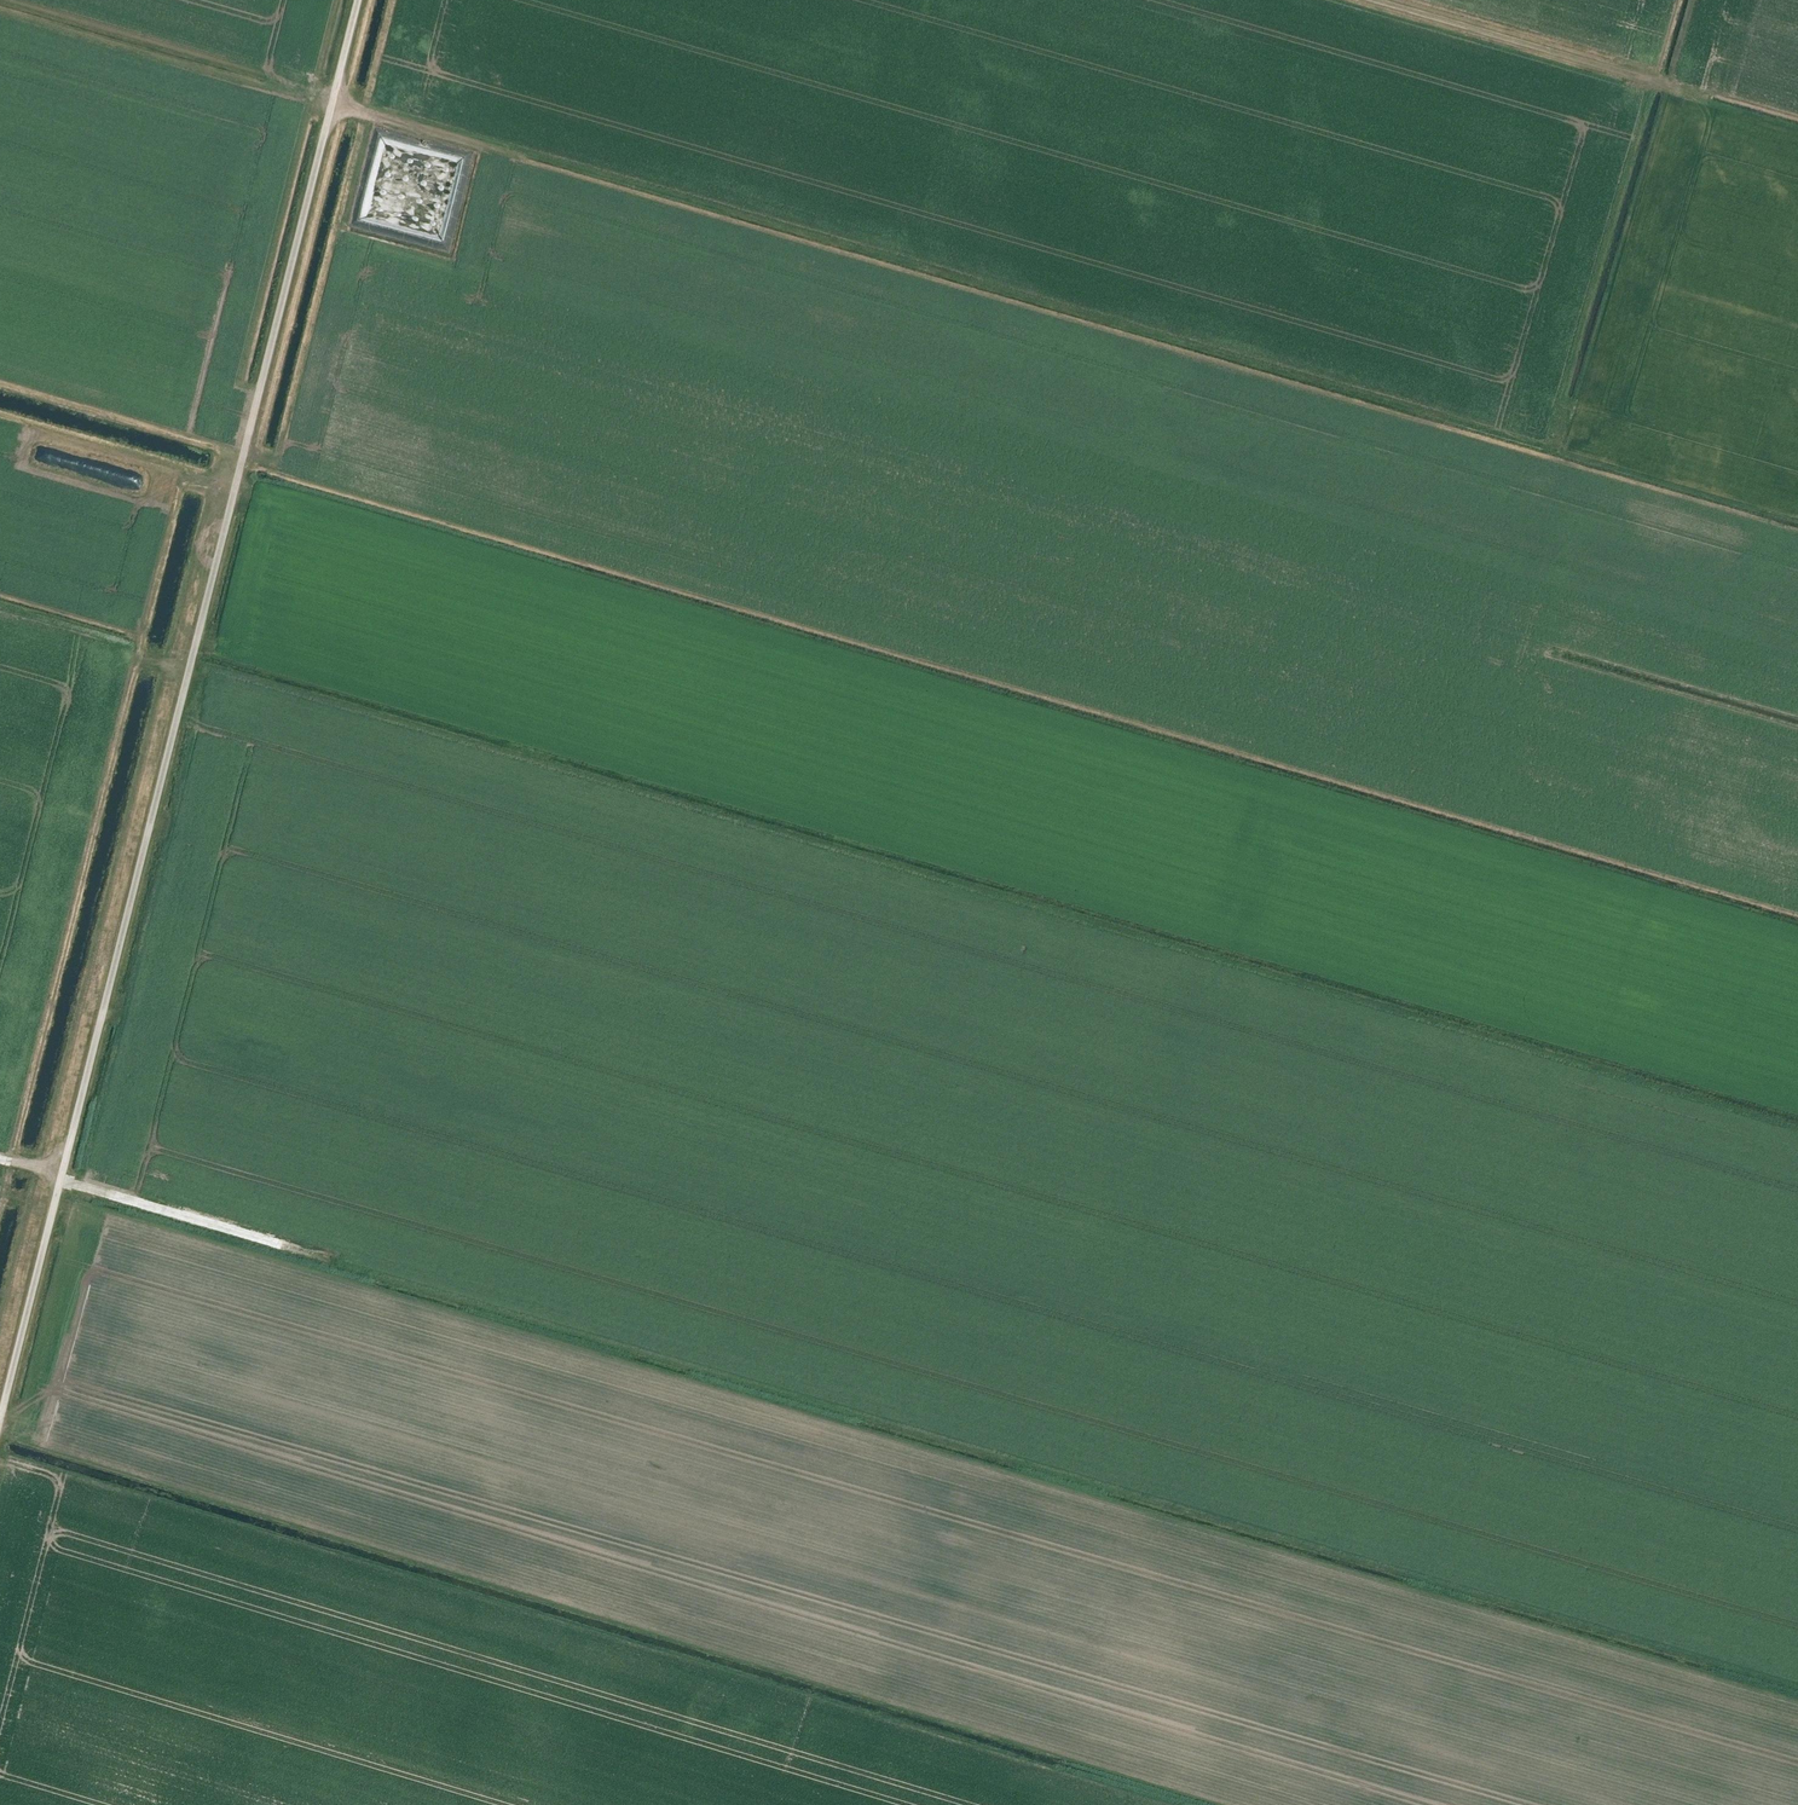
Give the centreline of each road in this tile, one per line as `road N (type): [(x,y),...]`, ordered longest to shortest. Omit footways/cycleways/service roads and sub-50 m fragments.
road 1 (unclassified): [(0,1419),(358,0)]

